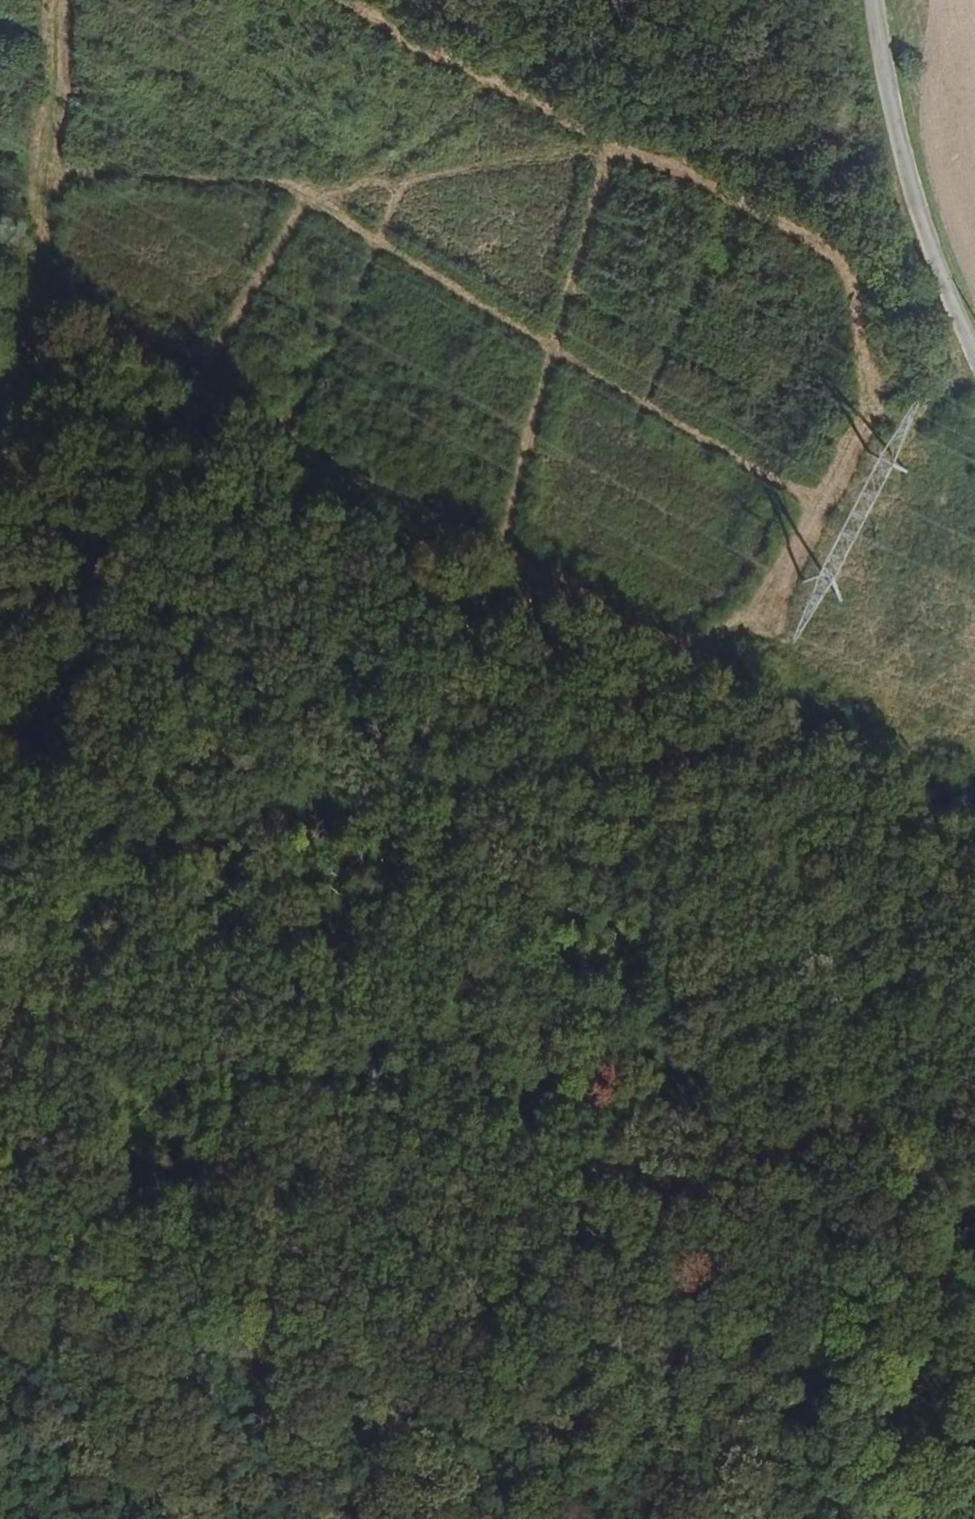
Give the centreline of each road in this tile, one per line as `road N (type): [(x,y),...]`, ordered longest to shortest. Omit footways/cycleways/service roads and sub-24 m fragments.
road 1 (tertiary): [(877,0),(933,288),(974,368)]
road 2 (track): [(974,1332),(869,1518)]

